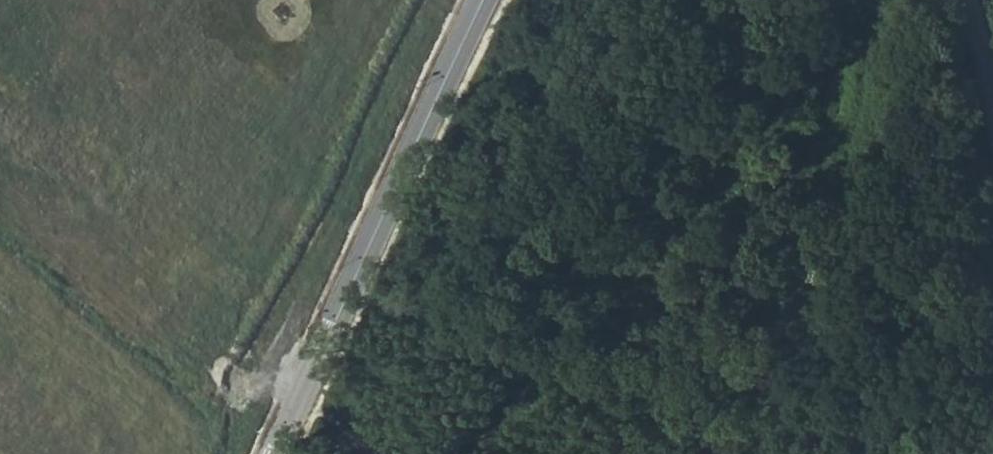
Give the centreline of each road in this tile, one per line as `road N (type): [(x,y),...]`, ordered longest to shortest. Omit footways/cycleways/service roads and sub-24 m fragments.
road 1 (tertiary): [(484,0),(274,453)]
road 2 (unclassified): [(992,152),(959,0)]

